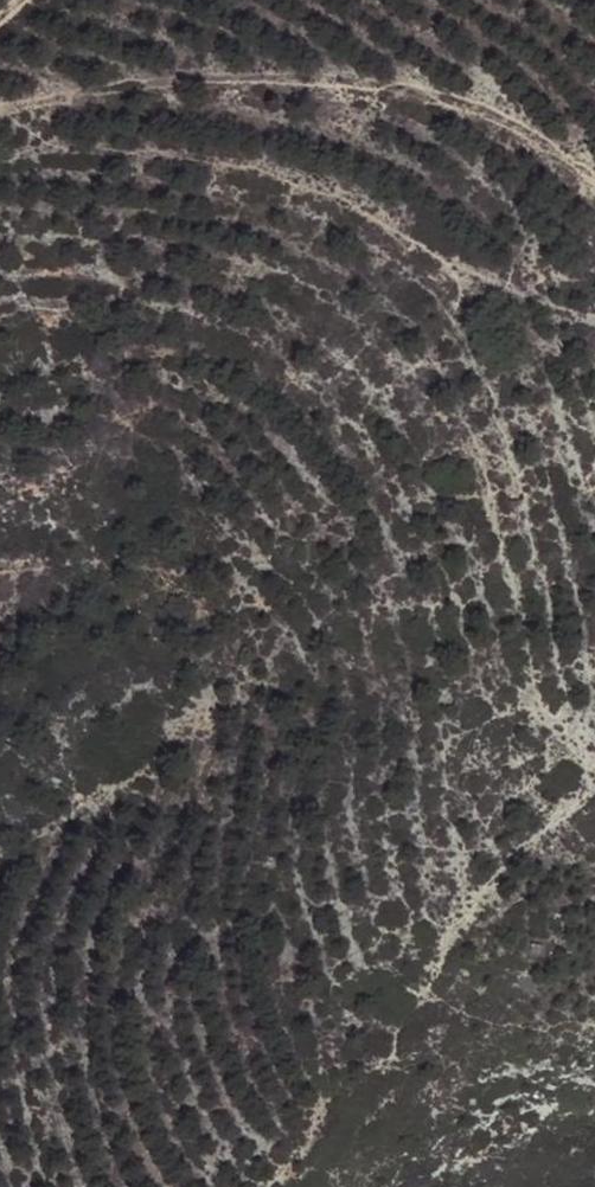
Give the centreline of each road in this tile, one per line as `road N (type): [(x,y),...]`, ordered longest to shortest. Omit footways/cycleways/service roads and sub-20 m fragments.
road 1 (track): [(0,112),(203,83),(310,80),(460,104),(594,176)]

